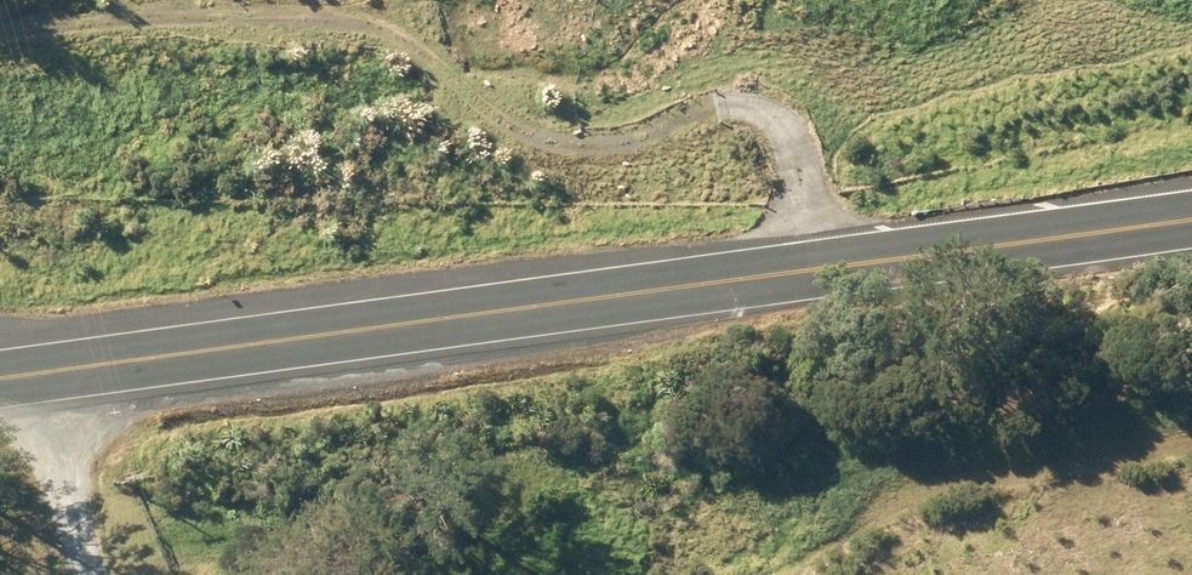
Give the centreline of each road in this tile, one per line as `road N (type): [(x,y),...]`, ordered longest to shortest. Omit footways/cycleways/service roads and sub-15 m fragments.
road 1 (primary): [(0,392),(1191,239)]
road 2 (track): [(815,288),(791,162),(756,120),(710,113),(577,144),(511,143),(407,57),(337,22),(237,17),(0,36)]

